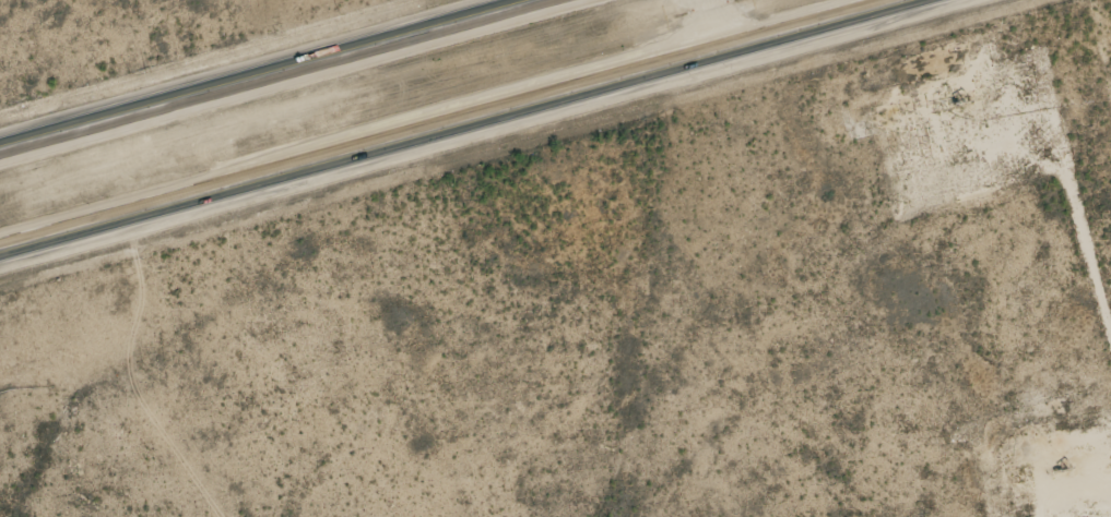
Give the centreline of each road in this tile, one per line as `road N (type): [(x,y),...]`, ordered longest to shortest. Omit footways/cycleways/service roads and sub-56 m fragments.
road 1 (primary): [(0,247),(892,0)]
road 2 (primary): [(540,0),(0,150)]
road 3 (track): [(1110,396),(1018,0)]

